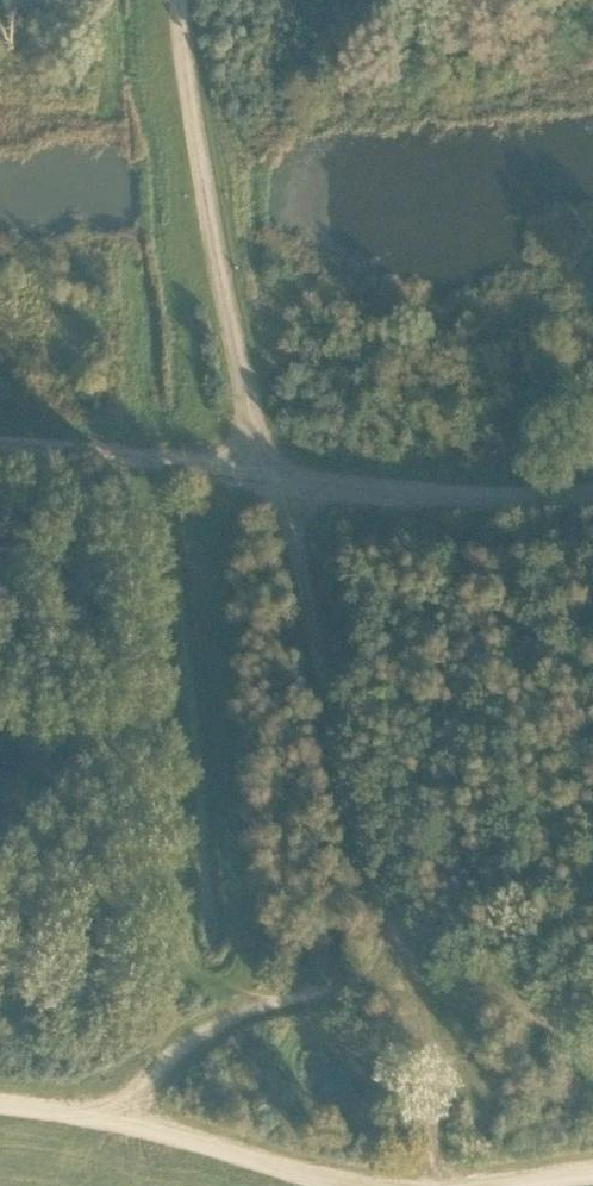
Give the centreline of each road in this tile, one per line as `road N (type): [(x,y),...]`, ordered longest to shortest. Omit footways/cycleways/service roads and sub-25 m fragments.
road 1 (track): [(0,446),(490,506),(592,500)]
road 2 (track): [(183,0),(196,176),(276,477)]
road 3 (track): [(276,477),(382,933)]
road 4 (track): [(0,1103),(49,1104),(315,1185)]
road 5 (track): [(382,933),(435,1185)]

